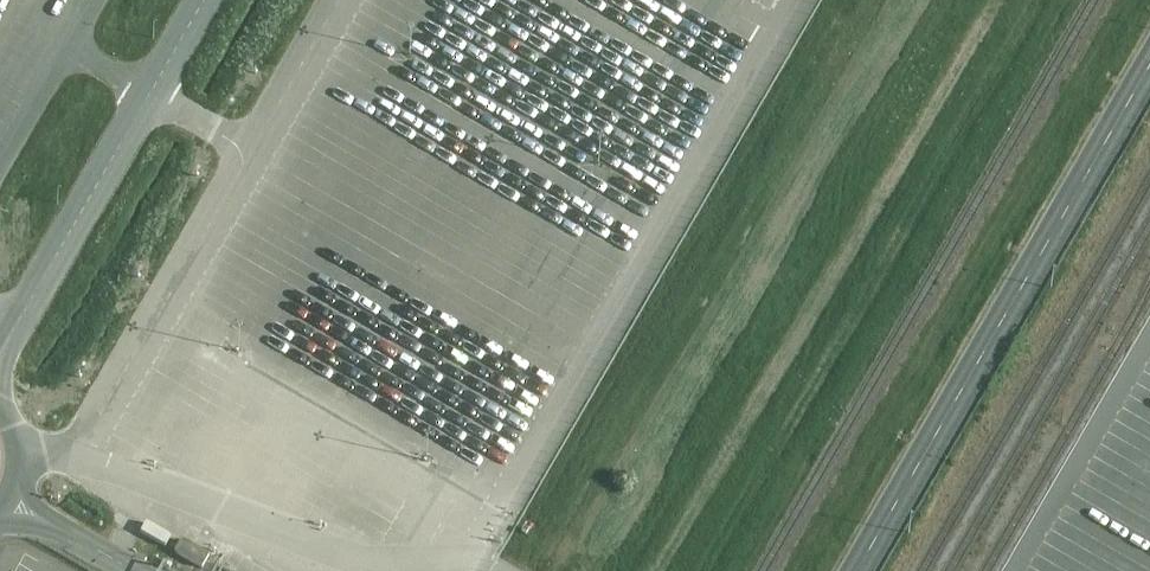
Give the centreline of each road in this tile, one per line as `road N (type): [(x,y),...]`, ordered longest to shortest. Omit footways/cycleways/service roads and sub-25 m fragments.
road 1 (unclassified): [(1149,71),(860,570)]
road 2 (unclassified): [(0,355),(204,0)]
road 3 (unclassified): [(11,501),(132,570)]

